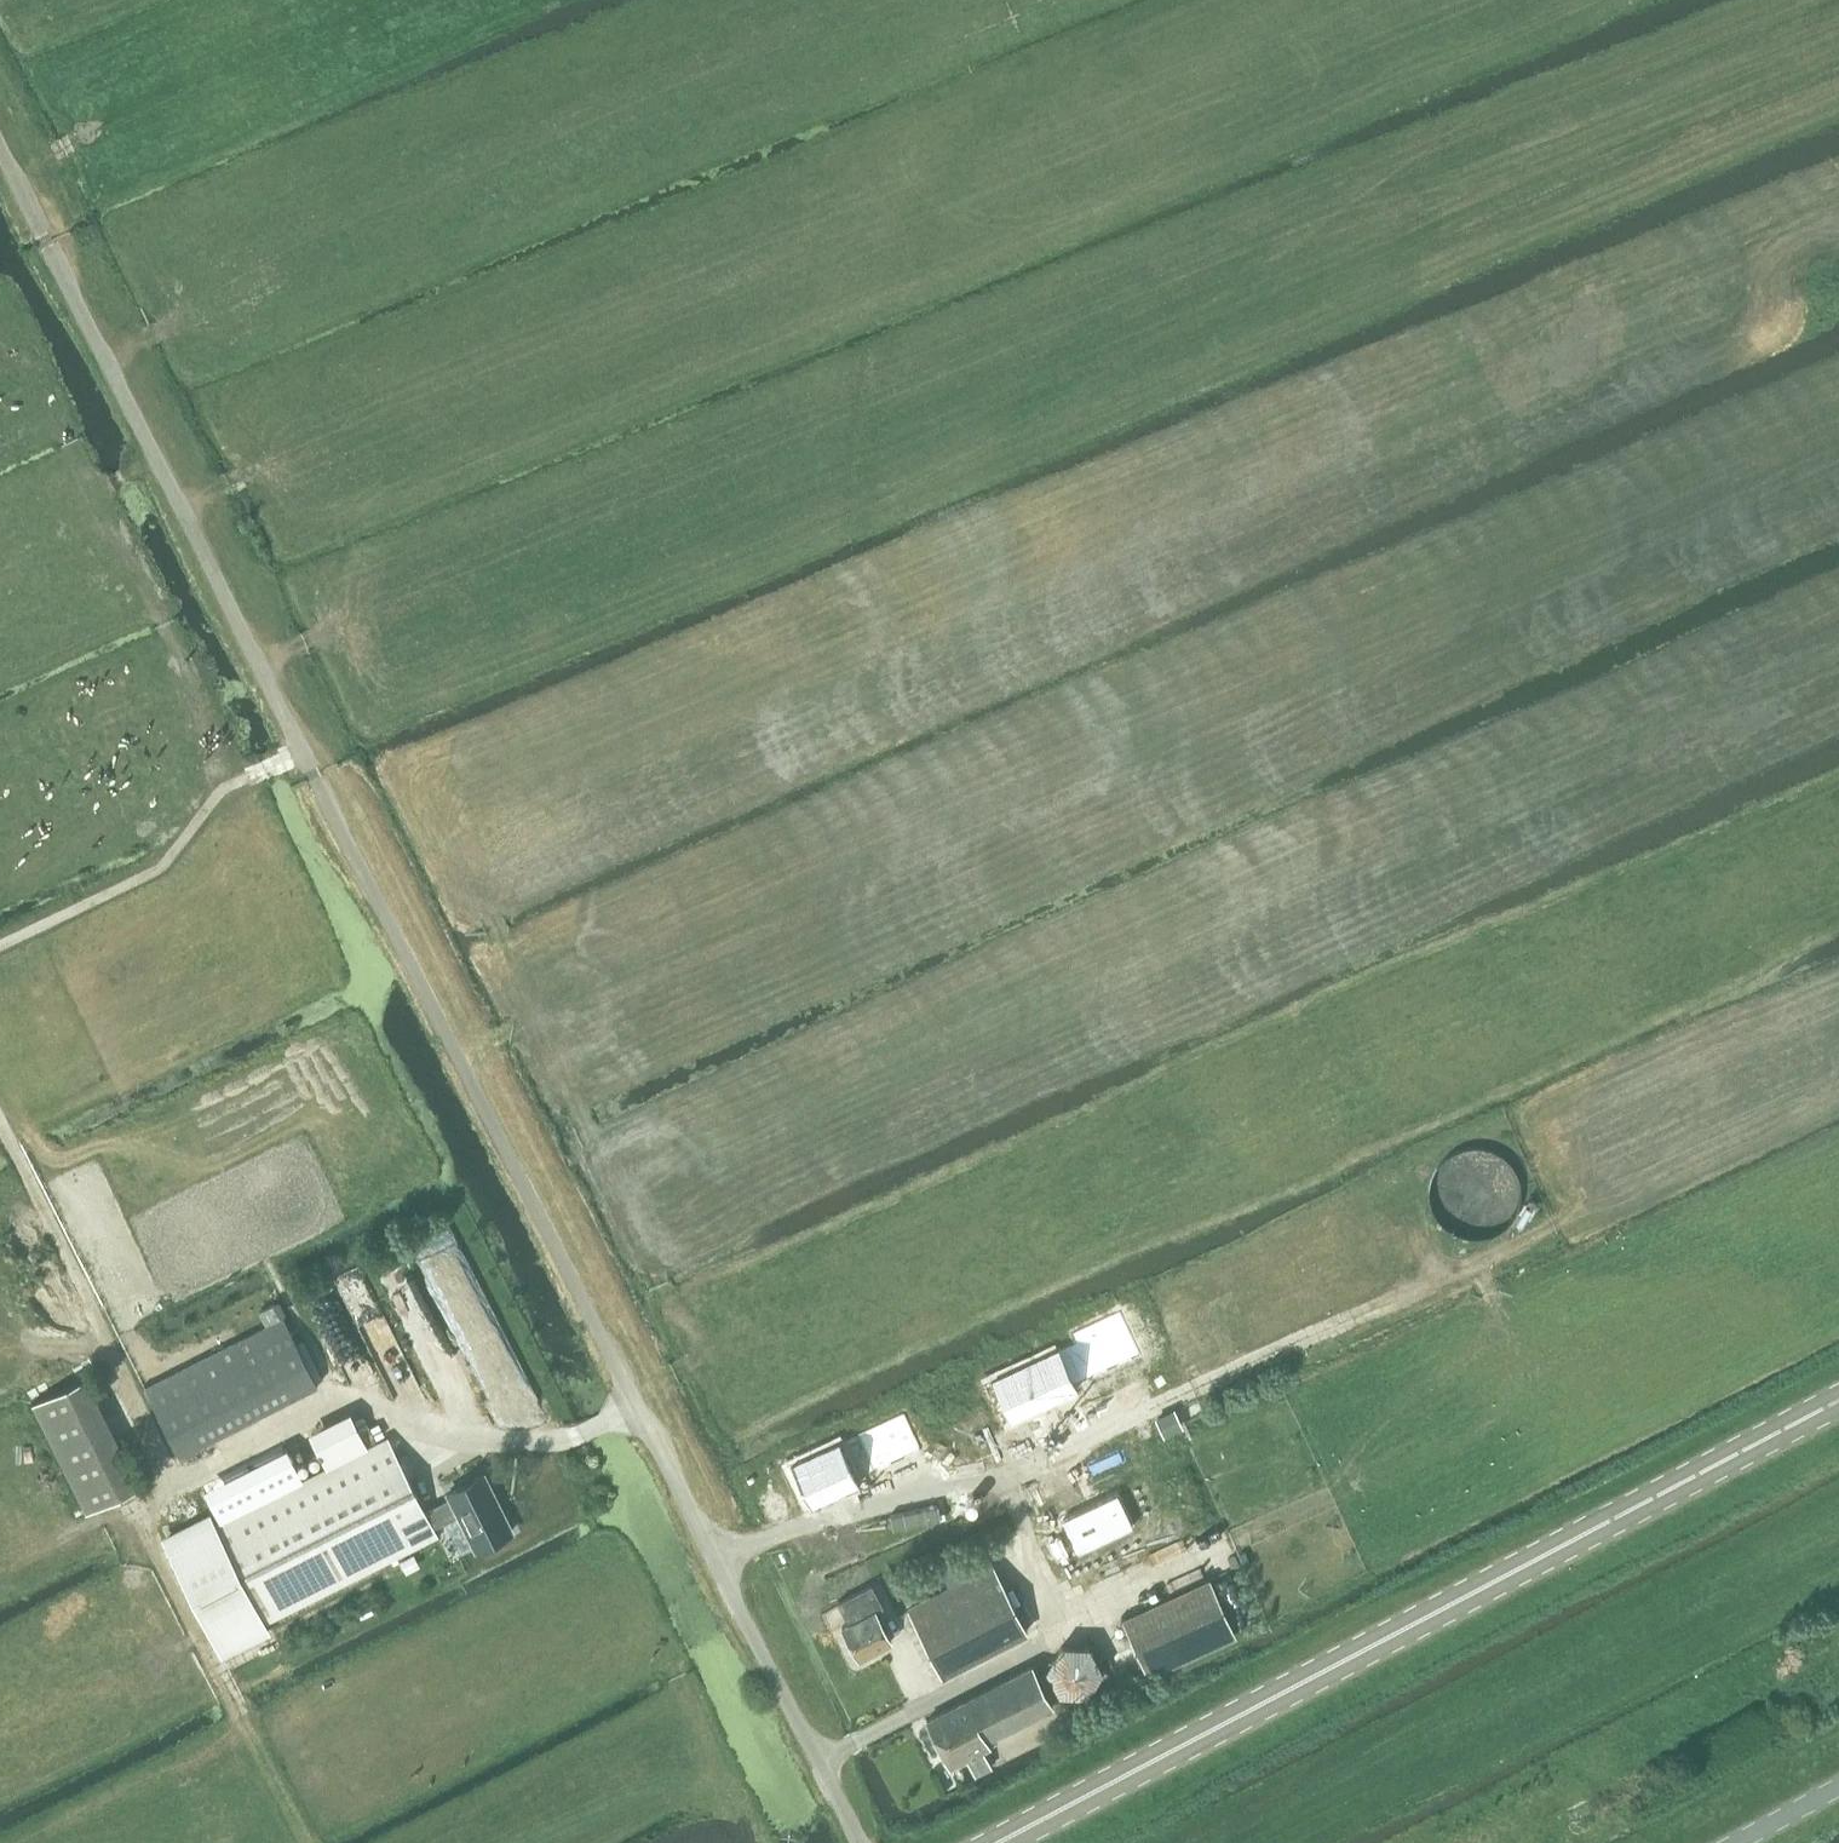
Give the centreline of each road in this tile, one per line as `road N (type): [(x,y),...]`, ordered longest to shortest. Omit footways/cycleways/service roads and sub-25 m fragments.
road 1 (unclassified): [(860,1842),(0,141)]
road 2 (primary): [(997,1842),(1838,1400)]

